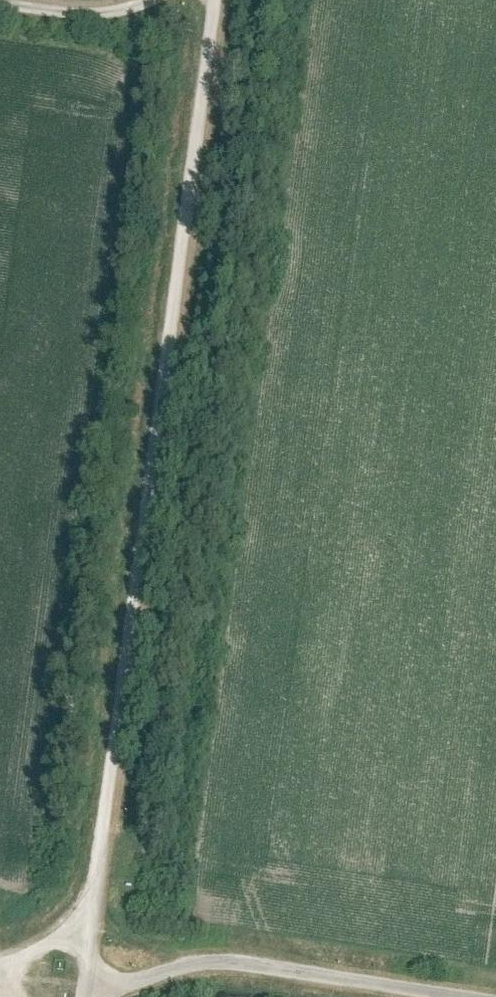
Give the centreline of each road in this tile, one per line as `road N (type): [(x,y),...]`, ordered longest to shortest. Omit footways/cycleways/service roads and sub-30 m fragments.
road 1 (track): [(219,0),(100,912)]
road 2 (unclassified): [(495,992),(218,953),(90,988)]

